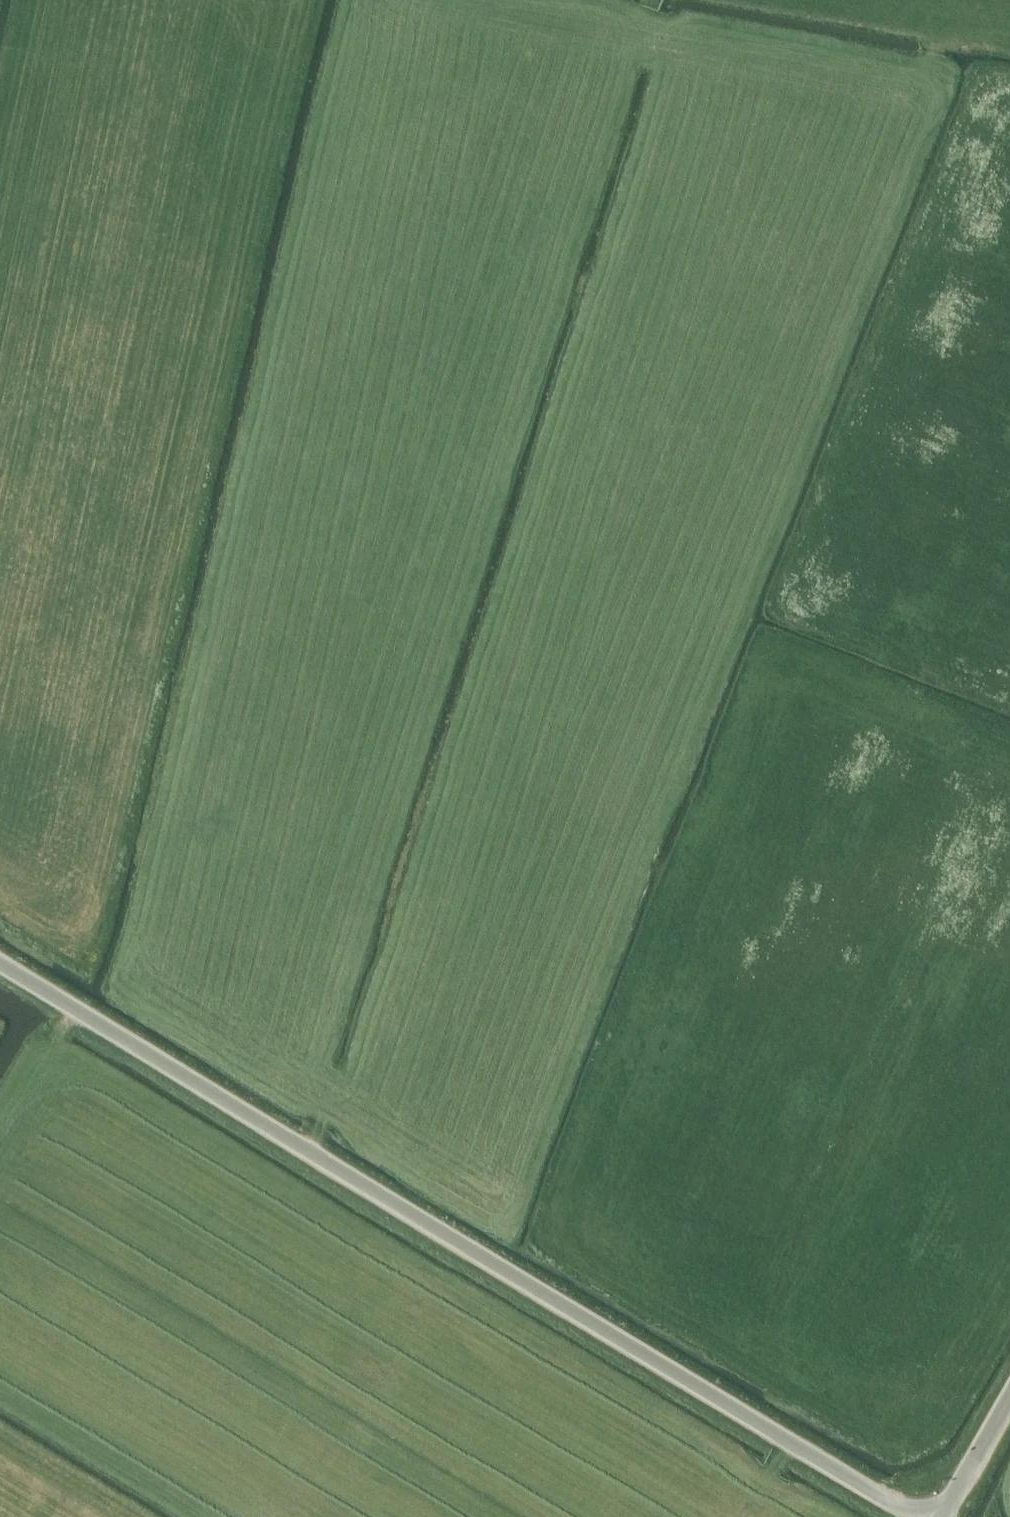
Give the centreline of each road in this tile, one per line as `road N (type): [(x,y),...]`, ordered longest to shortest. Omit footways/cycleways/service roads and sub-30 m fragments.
road 1 (unclassified): [(916,1516),(0,964)]
road 2 (unclassified): [(939,1516),(1009,1396)]

